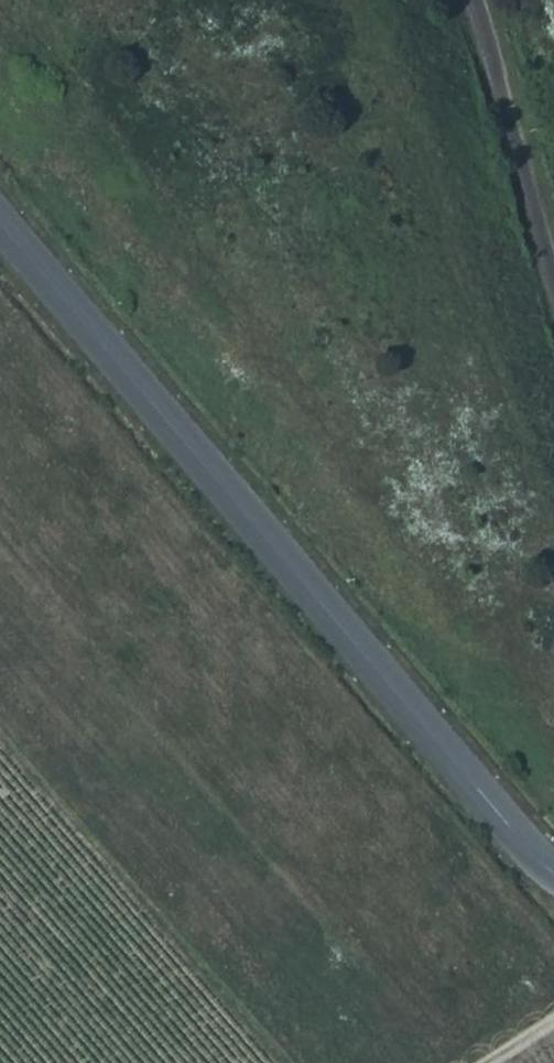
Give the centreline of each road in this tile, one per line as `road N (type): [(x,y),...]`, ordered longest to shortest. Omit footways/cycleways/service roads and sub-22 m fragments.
road 1 (track): [(553,278),(479,0)]

